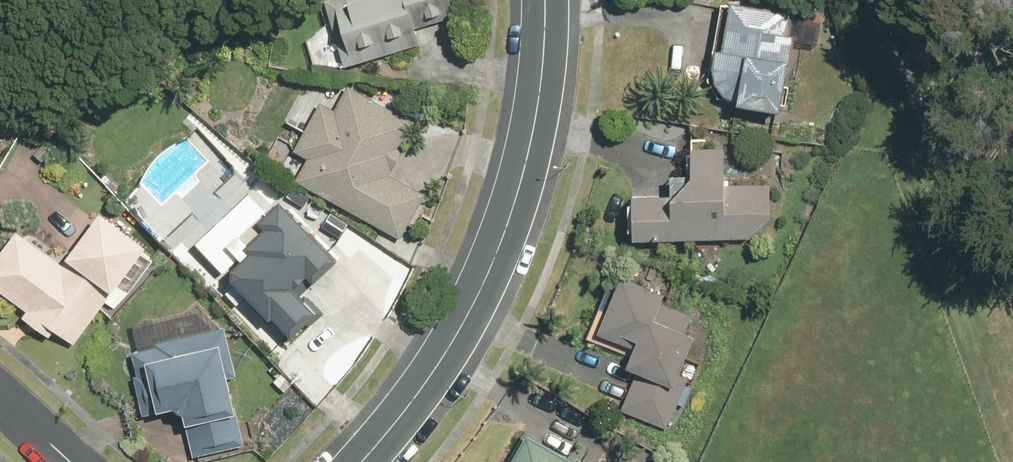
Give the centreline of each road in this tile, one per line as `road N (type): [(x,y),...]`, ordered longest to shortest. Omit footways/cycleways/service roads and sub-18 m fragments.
road 1 (tertiary): [(543,0),(531,151),(490,265),(449,341),(360,461)]
road 2 (track): [(1012,253),(903,0)]

